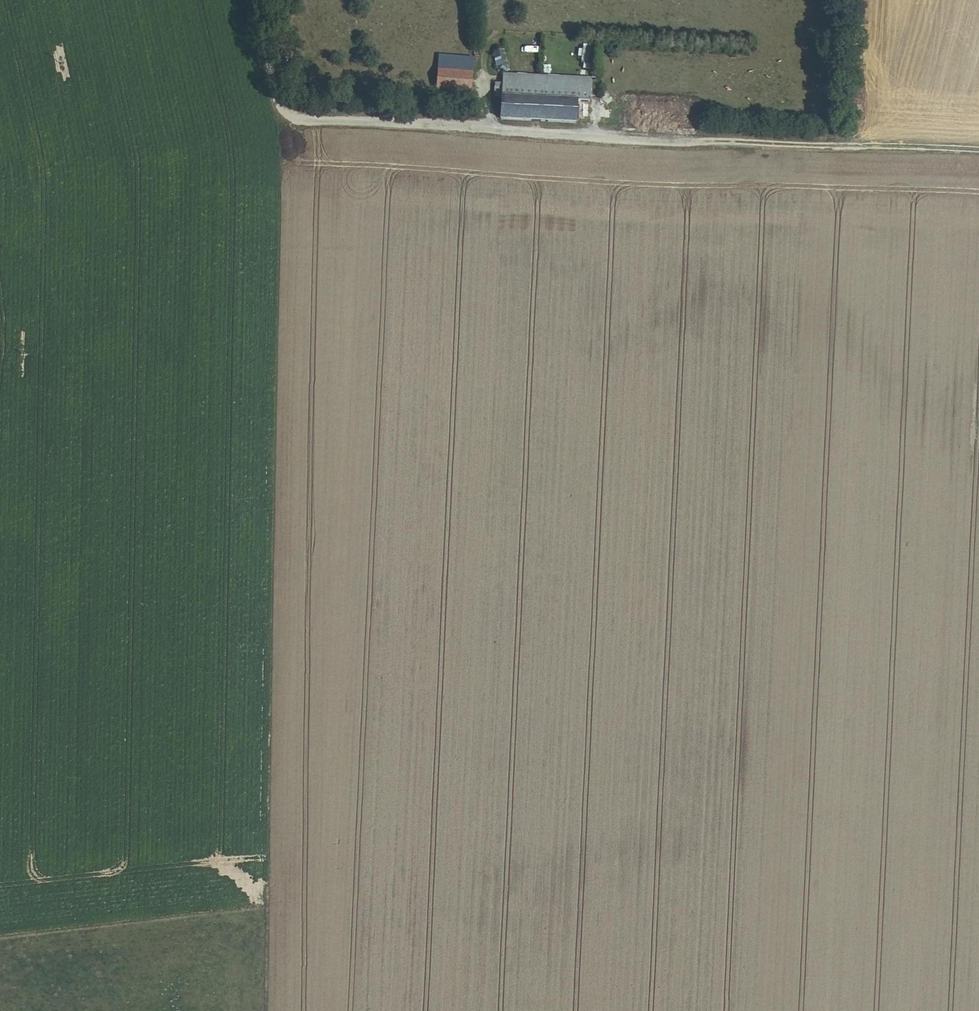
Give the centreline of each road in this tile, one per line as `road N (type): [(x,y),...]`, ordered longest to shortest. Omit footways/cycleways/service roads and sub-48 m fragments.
road 1 (track): [(978,152),(311,116),(280,109),(254,0)]

